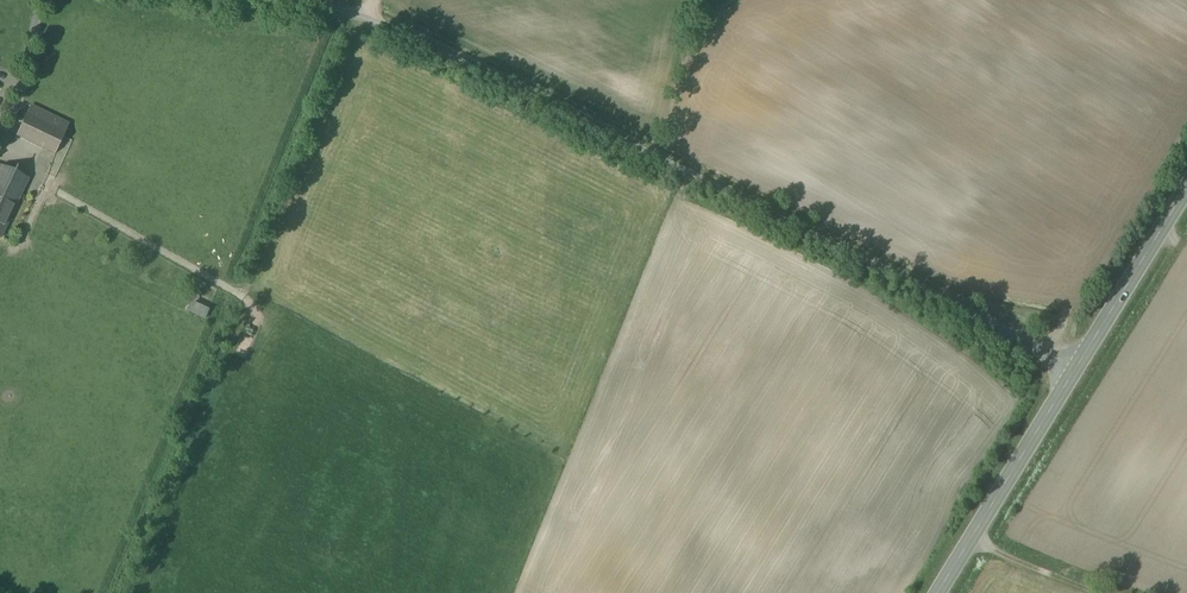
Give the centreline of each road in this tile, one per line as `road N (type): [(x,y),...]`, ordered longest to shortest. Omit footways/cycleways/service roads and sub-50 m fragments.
road 1 (unclassified): [(272,0),(361,21),(1075,364)]
road 2 (track): [(245,346),(257,317),(246,297),(43,184)]
road 3 (primary): [(936,592),(1075,364)]
road 4 (primary): [(1075,364),(1186,185)]

